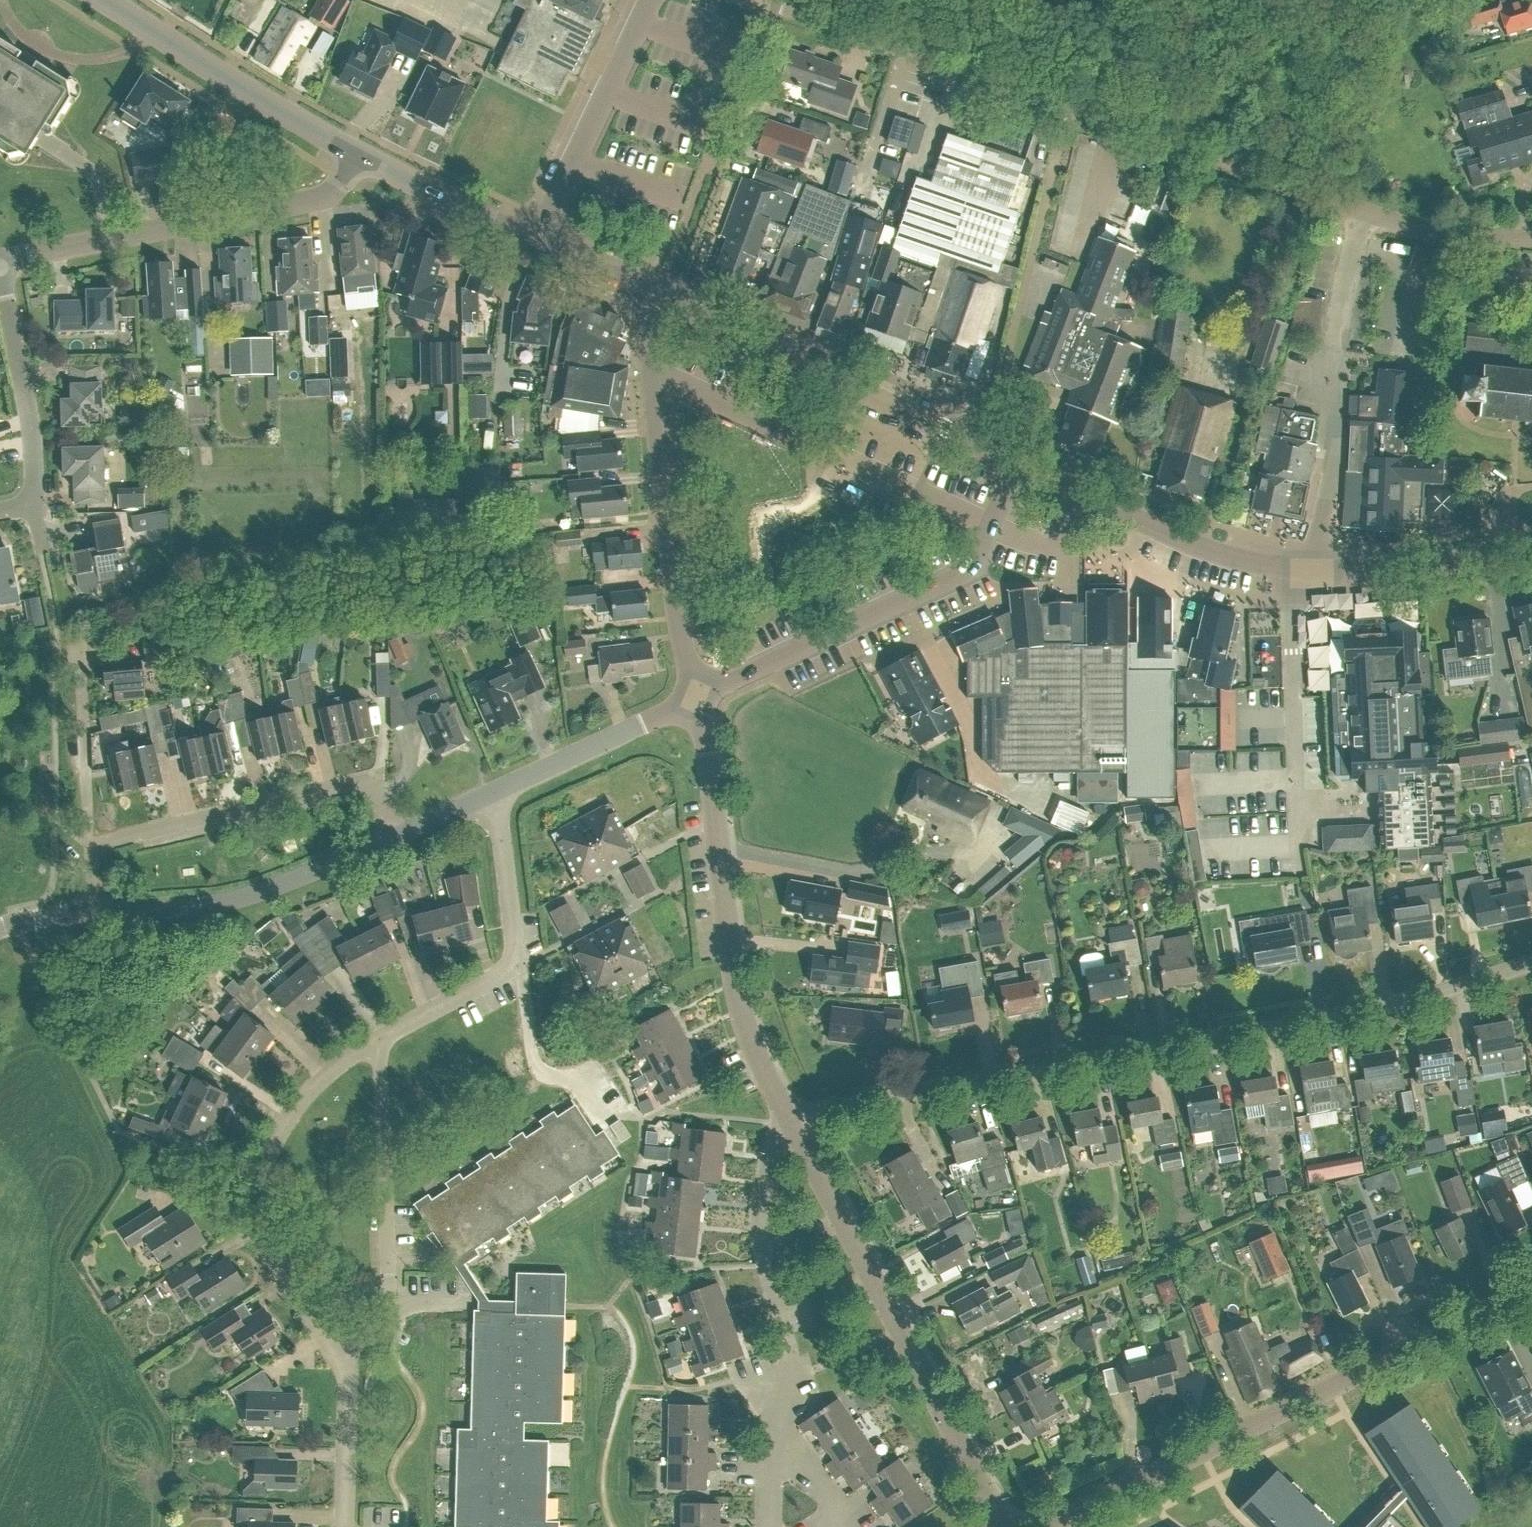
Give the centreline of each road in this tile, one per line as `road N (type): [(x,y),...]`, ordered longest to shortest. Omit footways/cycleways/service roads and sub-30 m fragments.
road 1 (residential): [(1531,239),(1476,243),(1415,228),(768,0)]
road 2 (residential): [(791,1125),(820,1110),(898,1094),(1400,1005),(1531,966)]
road 3 (unclassified): [(1531,1290),(1048,1526)]
road 4 (secondary): [(1531,540),(1448,560),(1294,567),(1198,544),(1019,467)]
road 5 (unclassified): [(996,1526),(791,1125)]
road 6 (unclassified): [(791,1125),(734,990),(700,697)]
road 7 (unclassified): [(700,697),(960,577),(976,560),(1019,467)]
road 8 (unclassified): [(700,697),(679,613),(644,321),(655,294)]
road 9 (secondary): [(1019,467),(655,294)]
road 10 (residential): [(346,1355),(325,1337),(264,1243),(257,1203),(270,1149),(291,1115),(341,1062),(381,1041)]
road 11 (unclassified): [(0,262),(323,197),(340,178),(347,148)]
road 12 (residential): [(773,1459),(795,1376),(757,1214),(776,1136),(791,1125)]
road 13 (residential): [(393,836),(372,780),(89,844)]
road 14 (secondary): [(655,294),(347,148)]
road 15 (residential): [(381,1041),(391,1297),(381,1325),(346,1355)]
road 16 (unclassified): [(97,911),(241,899),(393,836)]
road 17 (secondary): [(347,148),(107,0)]
road 18 (residential): [(0,267),(30,424),(34,509)]
road 19 (unclassified): [(496,796),(700,697)]
road 20 (residential): [(609,1120),(577,1083),(539,1071),(518,964)]
road 21 (residential): [(343,1526),(346,1355)]
road 22 (residential): [(518,964),(496,796)]
road 23 (residential): [(381,1041),(518,964)]

